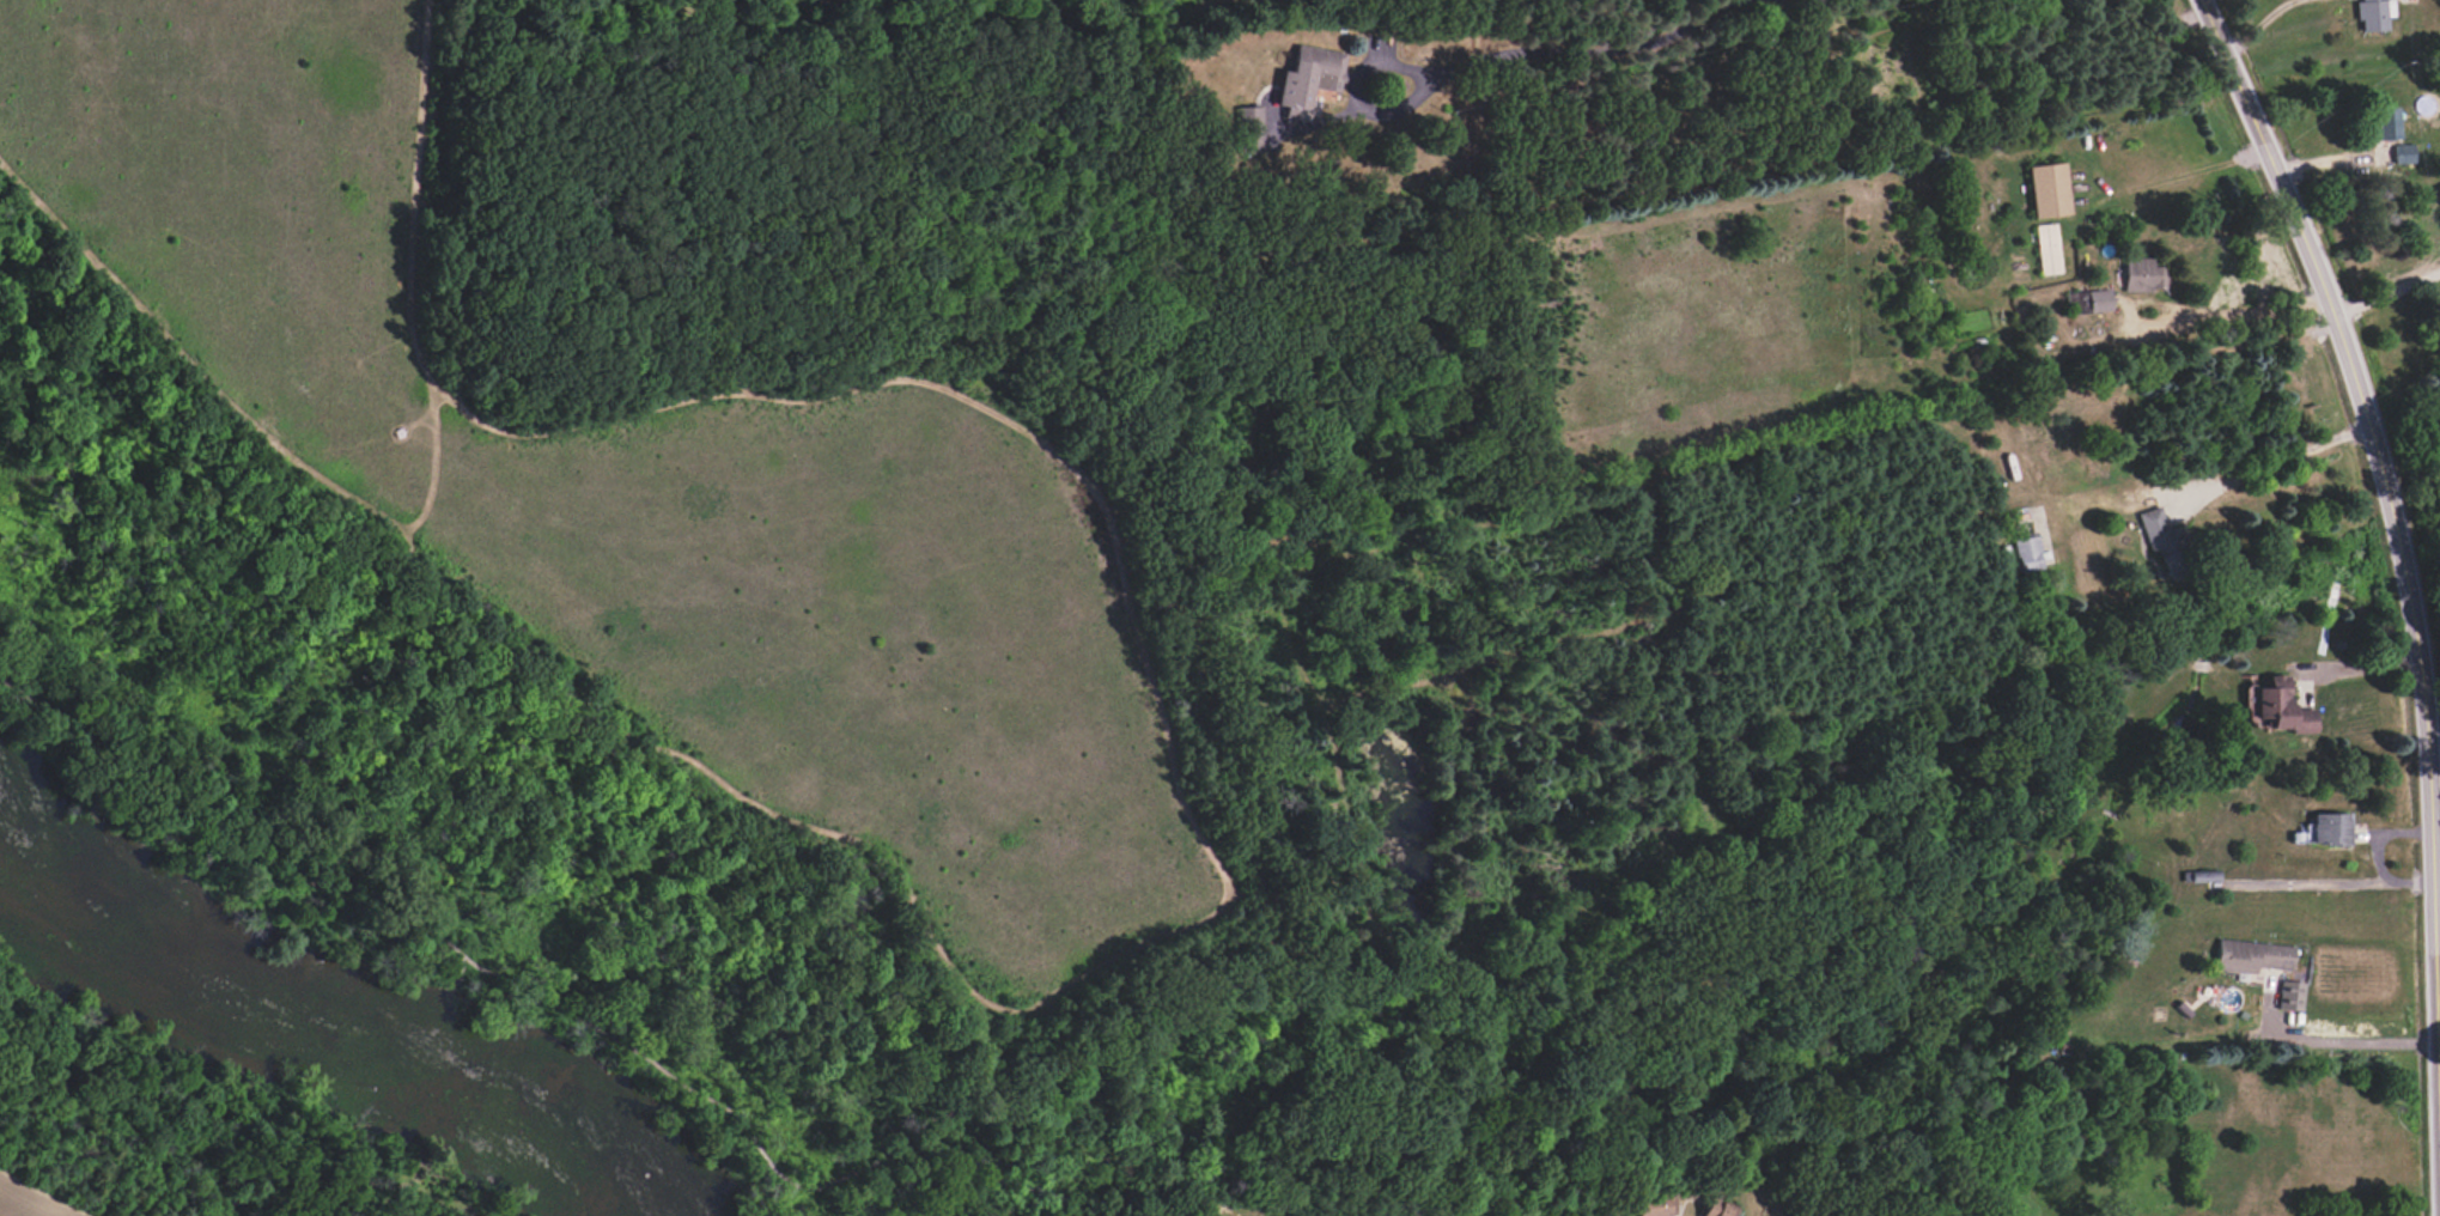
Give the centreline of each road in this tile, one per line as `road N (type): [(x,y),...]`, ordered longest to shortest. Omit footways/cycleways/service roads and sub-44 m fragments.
road 1 (tertiary): [(2439,1051),(2432,756),(2402,543),(2341,333),(2202,0)]

